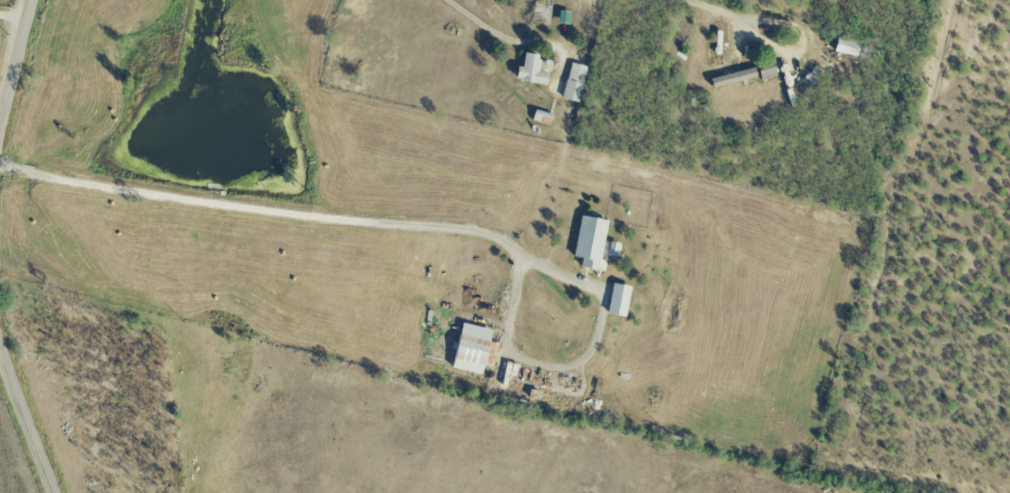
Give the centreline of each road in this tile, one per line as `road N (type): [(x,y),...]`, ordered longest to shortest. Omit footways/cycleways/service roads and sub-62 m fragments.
road 1 (residential): [(0,351),(54,492)]
road 2 (residential): [(32,0),(0,126)]

